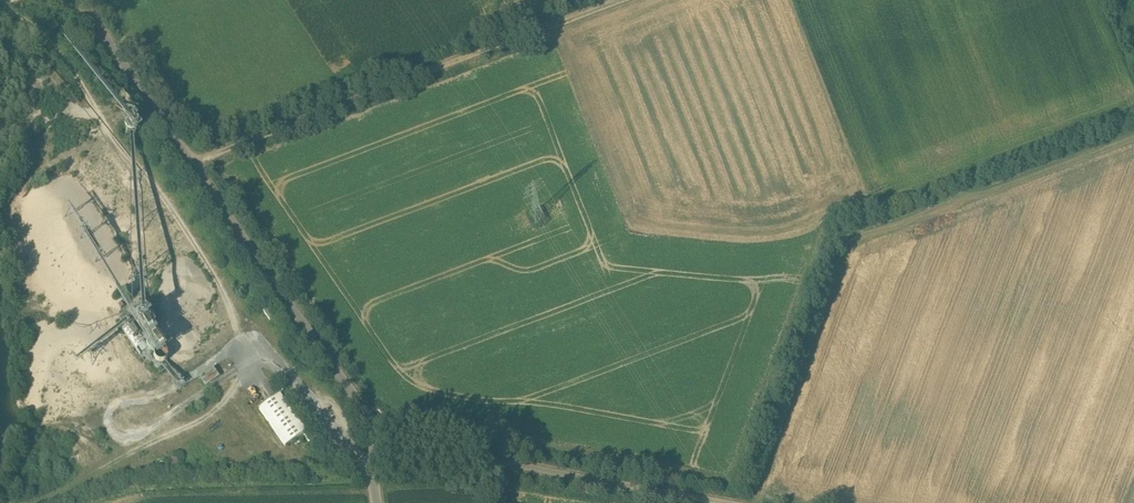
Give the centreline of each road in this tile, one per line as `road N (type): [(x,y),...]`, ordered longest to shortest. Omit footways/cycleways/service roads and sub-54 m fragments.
road 1 (unclassified): [(77,0),(380,432)]
road 2 (track): [(190,161),(613,0)]
road 3 (unclassified): [(380,432),(730,502)]

